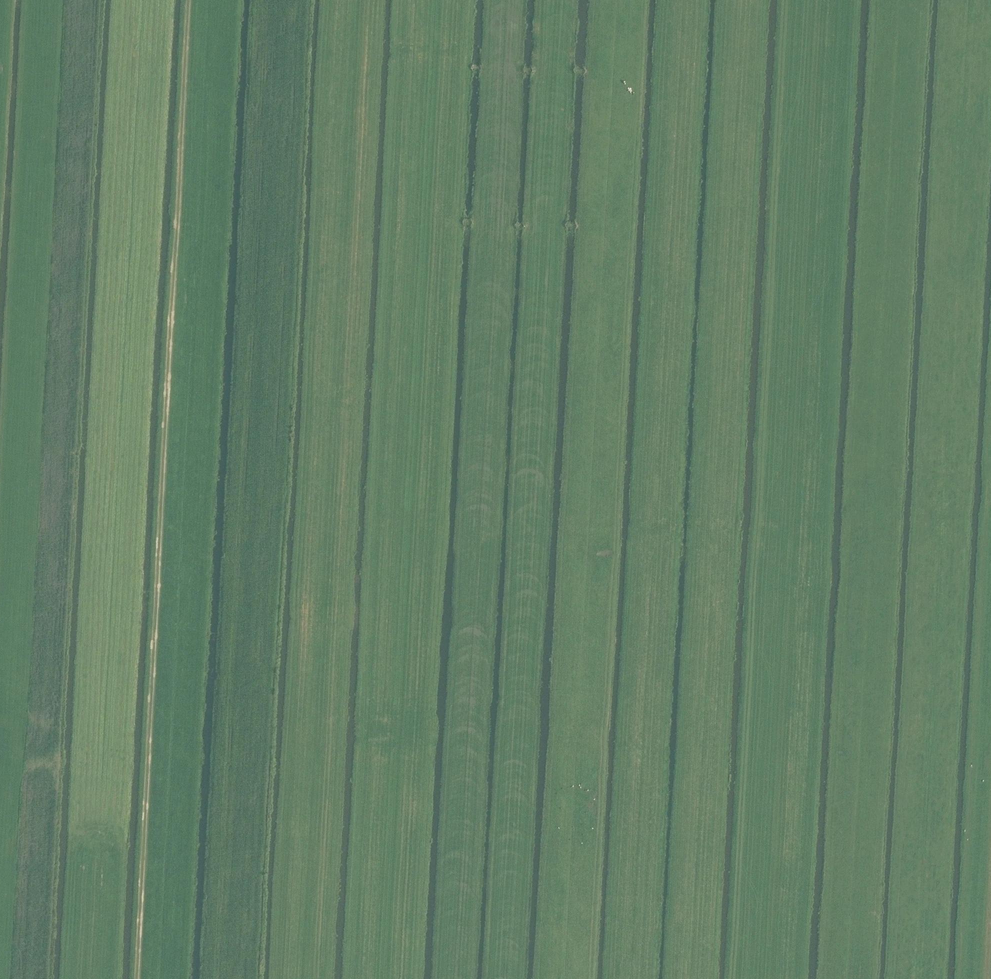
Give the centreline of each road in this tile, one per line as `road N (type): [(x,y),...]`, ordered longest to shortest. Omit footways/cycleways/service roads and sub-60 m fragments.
road 1 (track): [(730,978),(785,0)]
road 2 (track): [(136,978),(188,0)]

